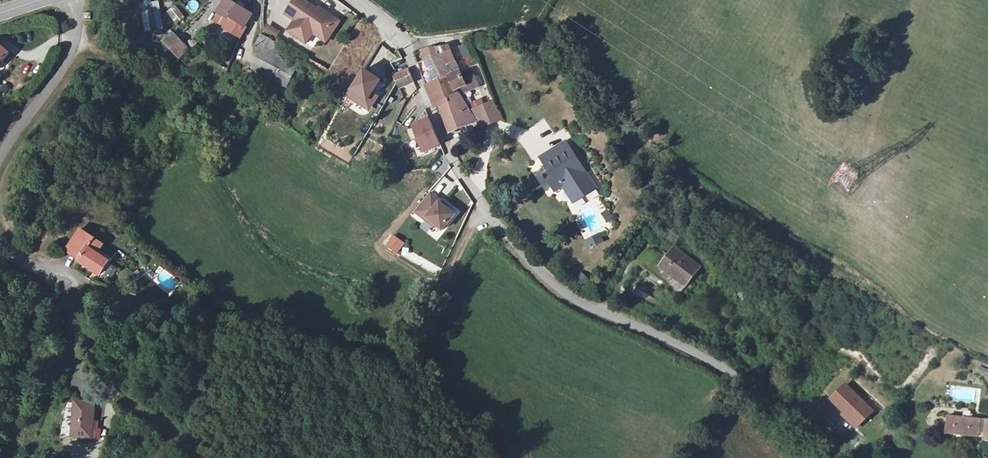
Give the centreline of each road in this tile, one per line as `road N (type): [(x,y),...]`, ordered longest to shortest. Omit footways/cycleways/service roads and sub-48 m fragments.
road 1 (unclassified): [(865,457),(689,347),(564,298),(476,199),(405,41),(361,0)]
road 2 (track): [(405,41),(534,28),(559,47),(619,126),(689,182),(887,299)]
road 3 (track): [(220,457),(122,396),(93,355),(75,280)]
road 4 (unclassified): [(0,168),(67,57),(76,0)]

